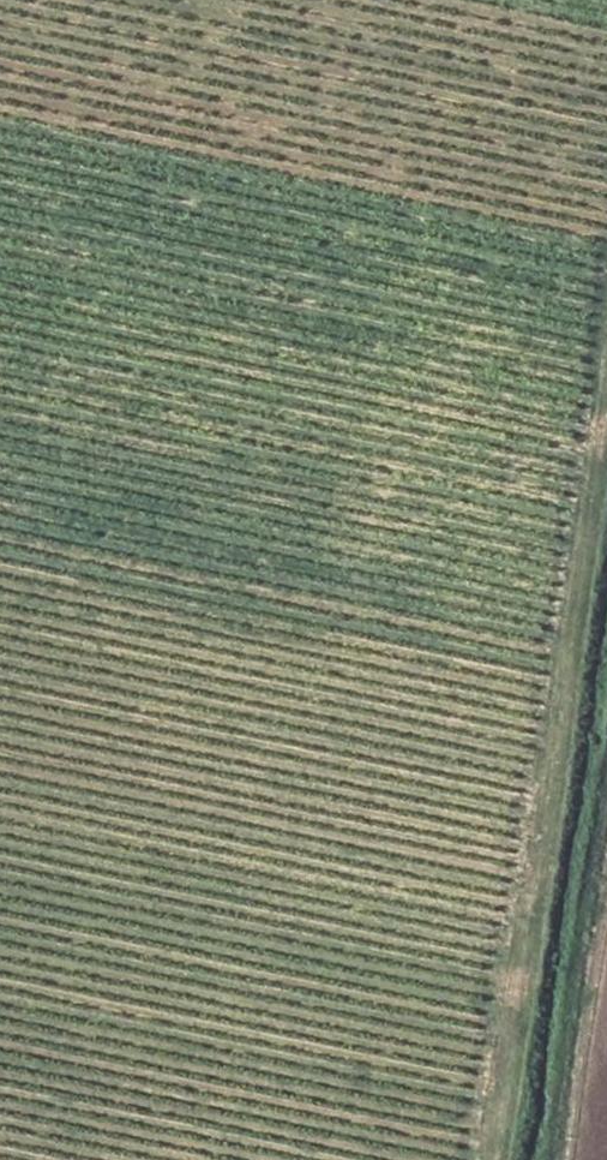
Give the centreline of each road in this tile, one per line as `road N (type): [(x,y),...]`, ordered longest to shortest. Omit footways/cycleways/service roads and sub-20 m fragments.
road 1 (track): [(568,1159),(606,856)]

